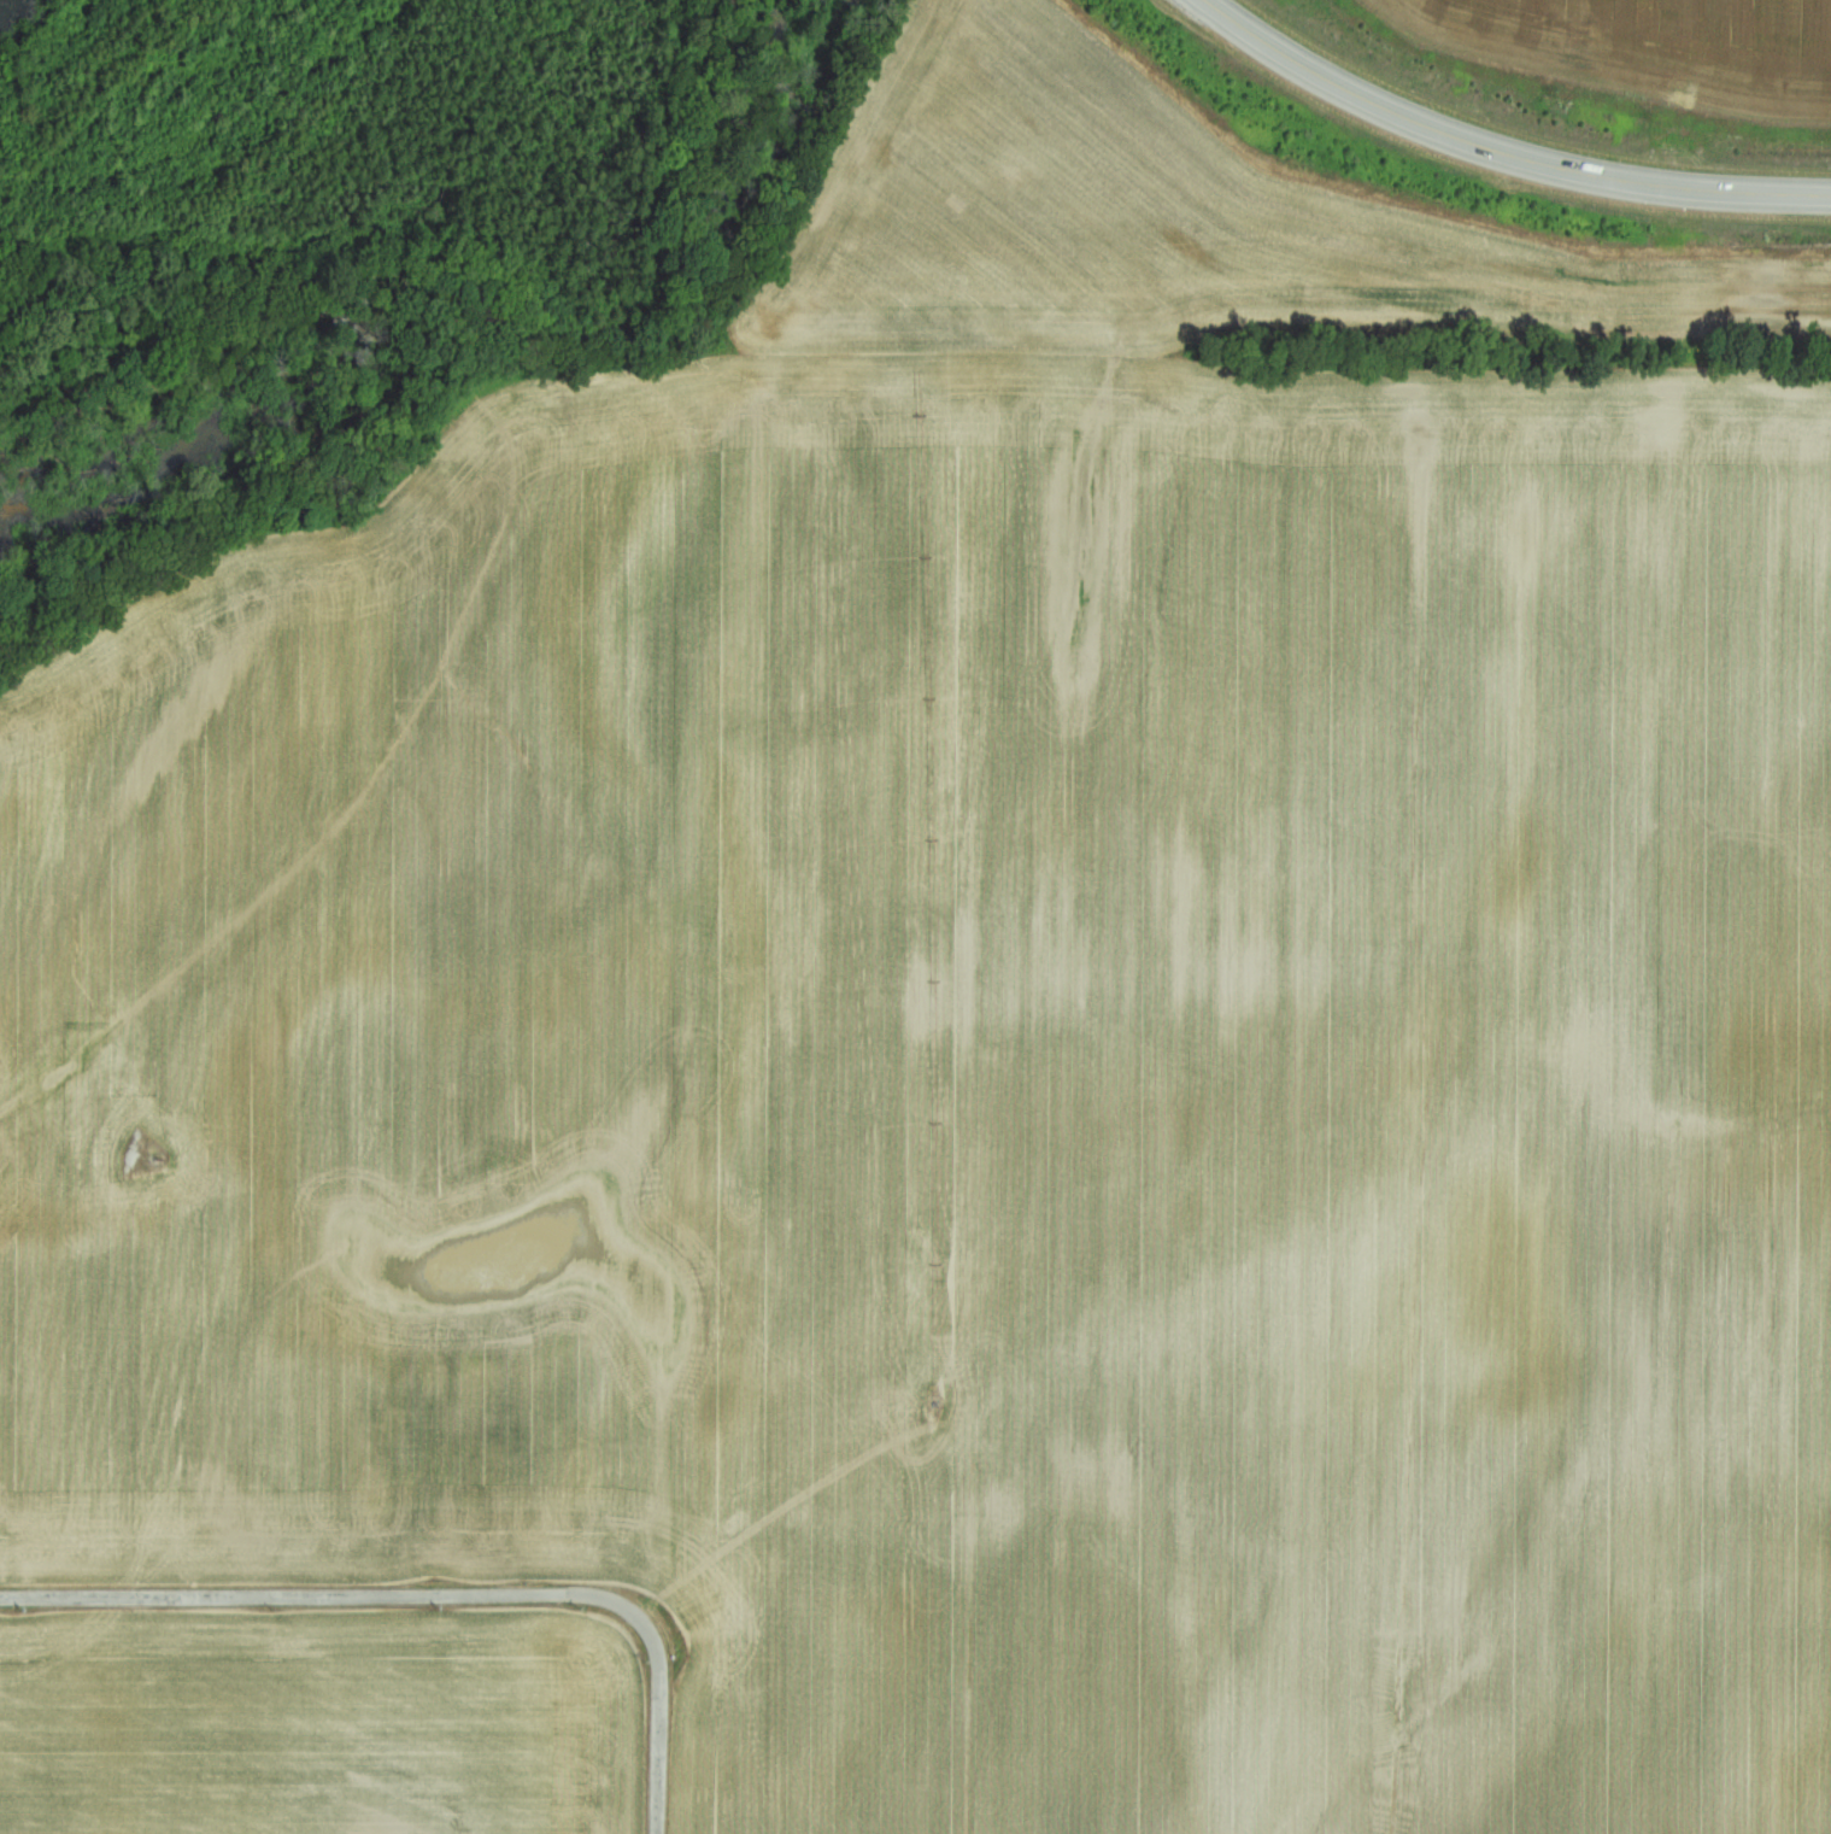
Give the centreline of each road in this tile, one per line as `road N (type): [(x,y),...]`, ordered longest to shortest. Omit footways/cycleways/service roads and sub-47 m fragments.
road 1 (residential): [(658,1833),(657,1654),(640,1619),(612,1601),(565,1592),(0,1595)]
road 2 (primary): [(1205,0),(1313,72),(1418,124),(1506,154),(1665,188),(1830,196)]

